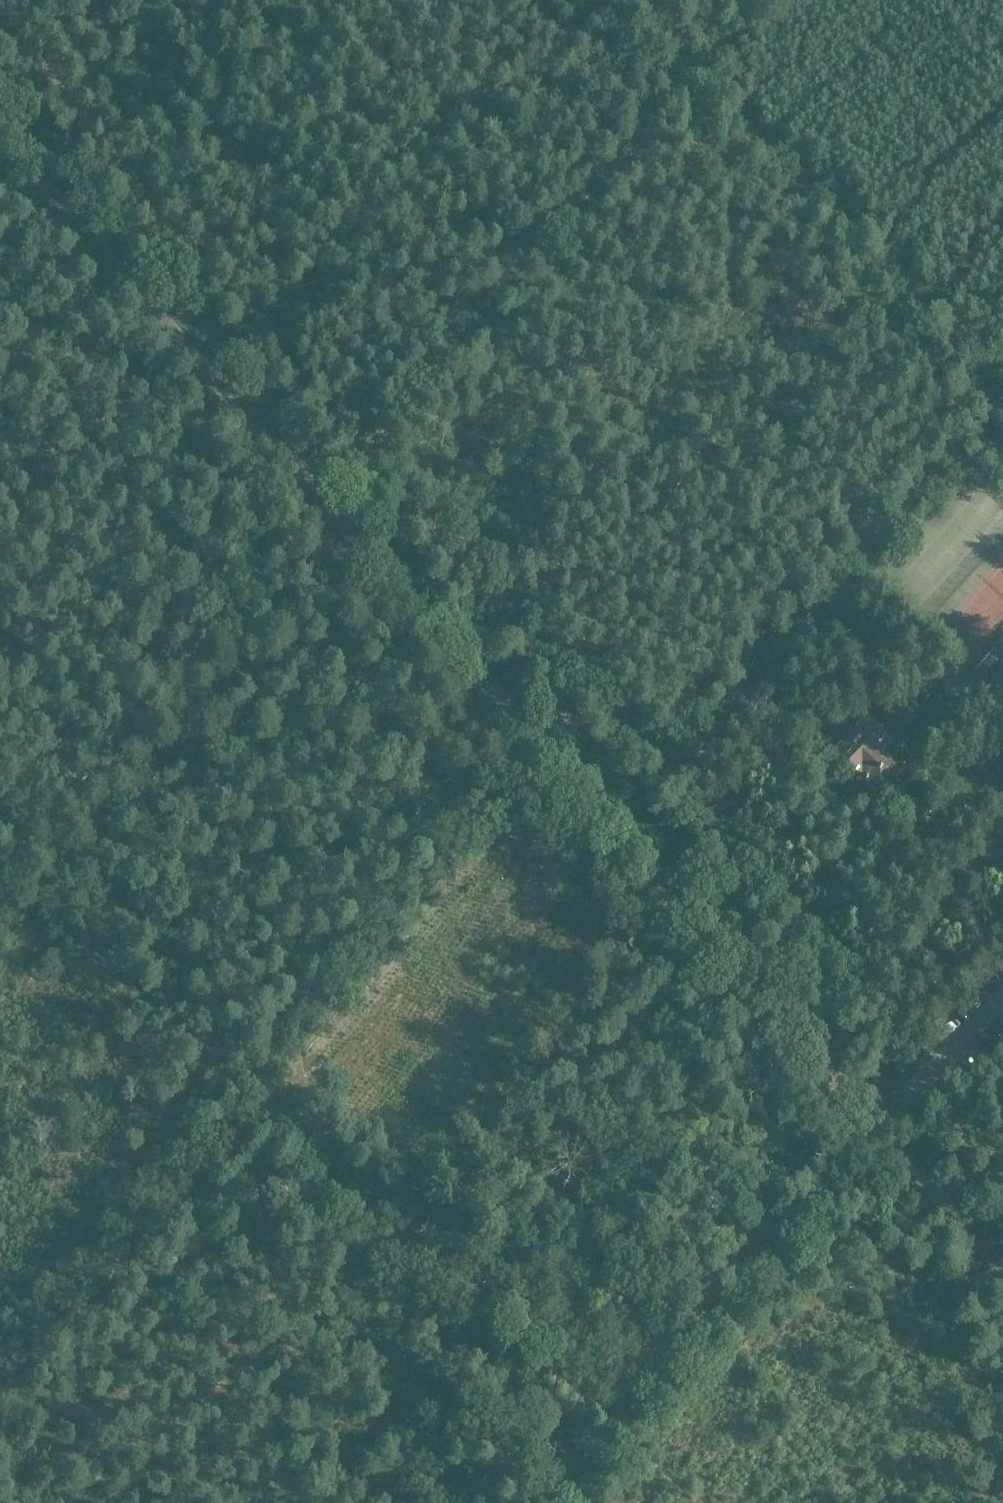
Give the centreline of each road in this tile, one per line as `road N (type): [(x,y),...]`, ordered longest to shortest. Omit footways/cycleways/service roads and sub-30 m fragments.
road 1 (unclassified): [(1002,1268),(0,138)]
road 2 (track): [(0,875),(771,0)]
road 3 (track): [(887,1138),(552,1502)]

